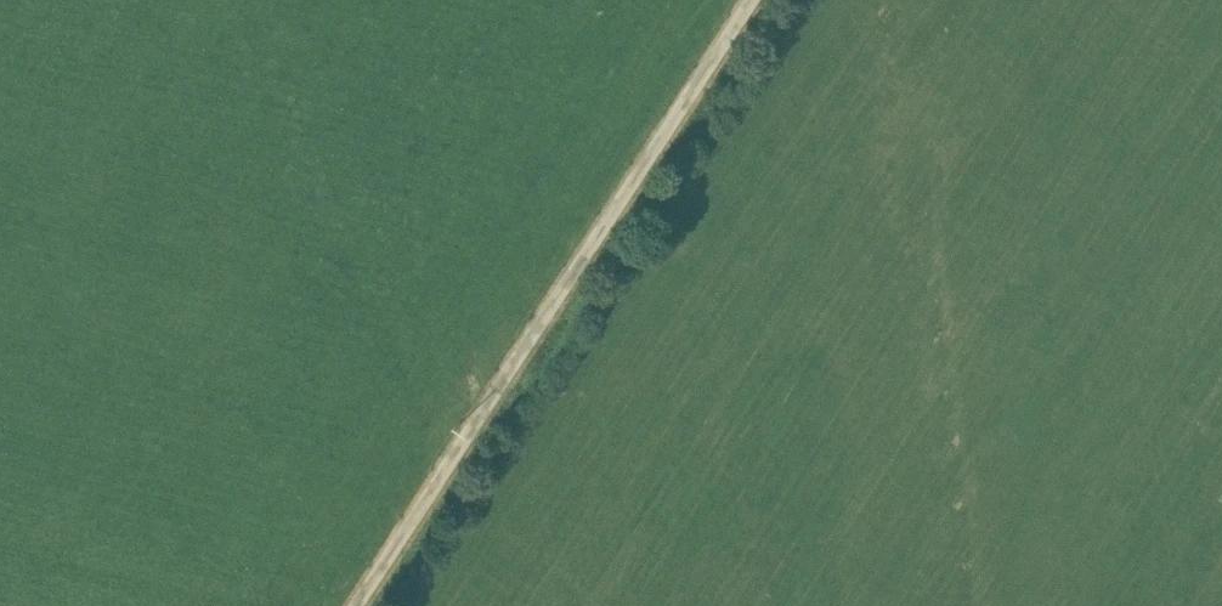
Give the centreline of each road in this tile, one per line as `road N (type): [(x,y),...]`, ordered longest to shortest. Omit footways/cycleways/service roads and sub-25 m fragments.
road 1 (unclassified): [(358,605),(755,0)]

